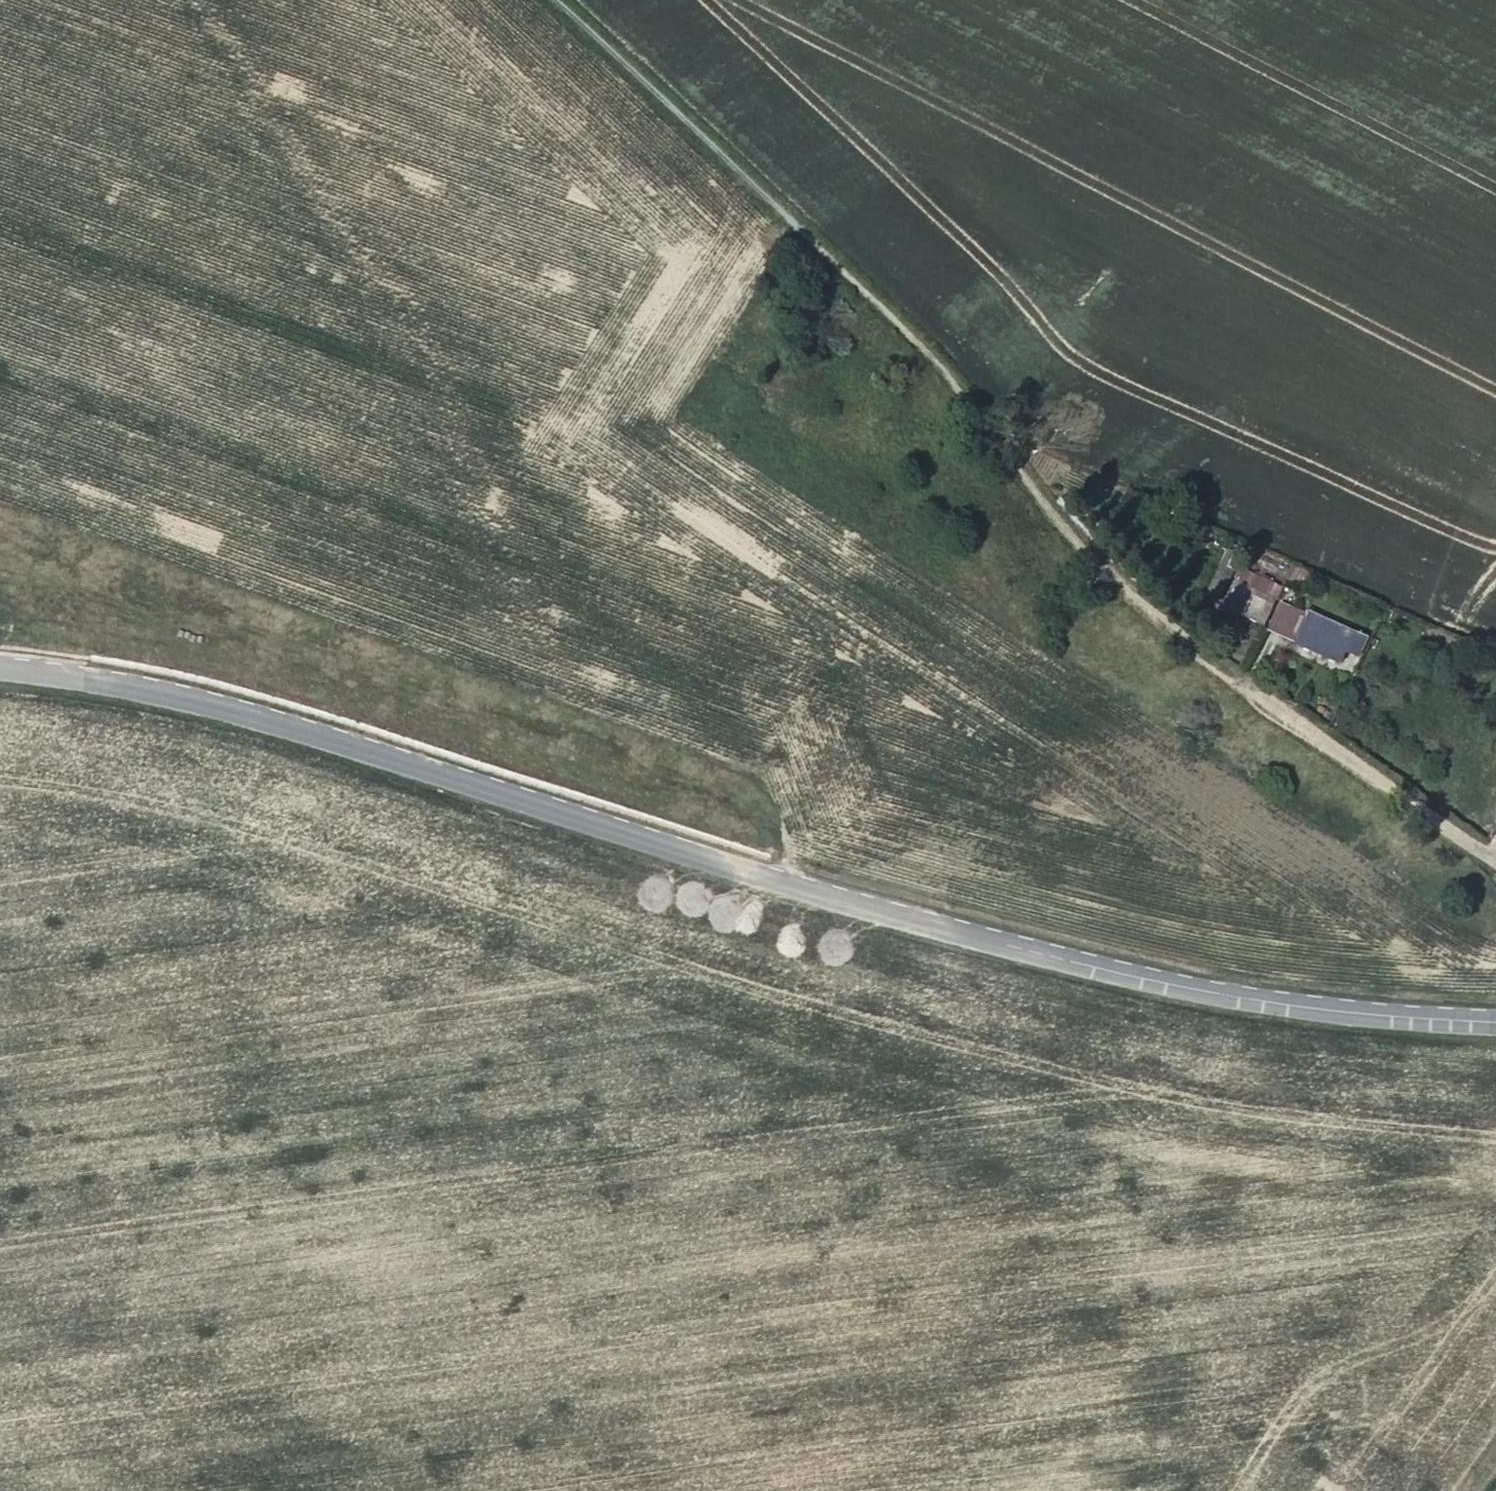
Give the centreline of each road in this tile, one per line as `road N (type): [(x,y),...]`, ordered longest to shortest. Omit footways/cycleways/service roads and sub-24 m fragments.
road 1 (unclassified): [(1495,1022),(1289,1005),(1107,971),(808,891),(199,700),(0,668)]

